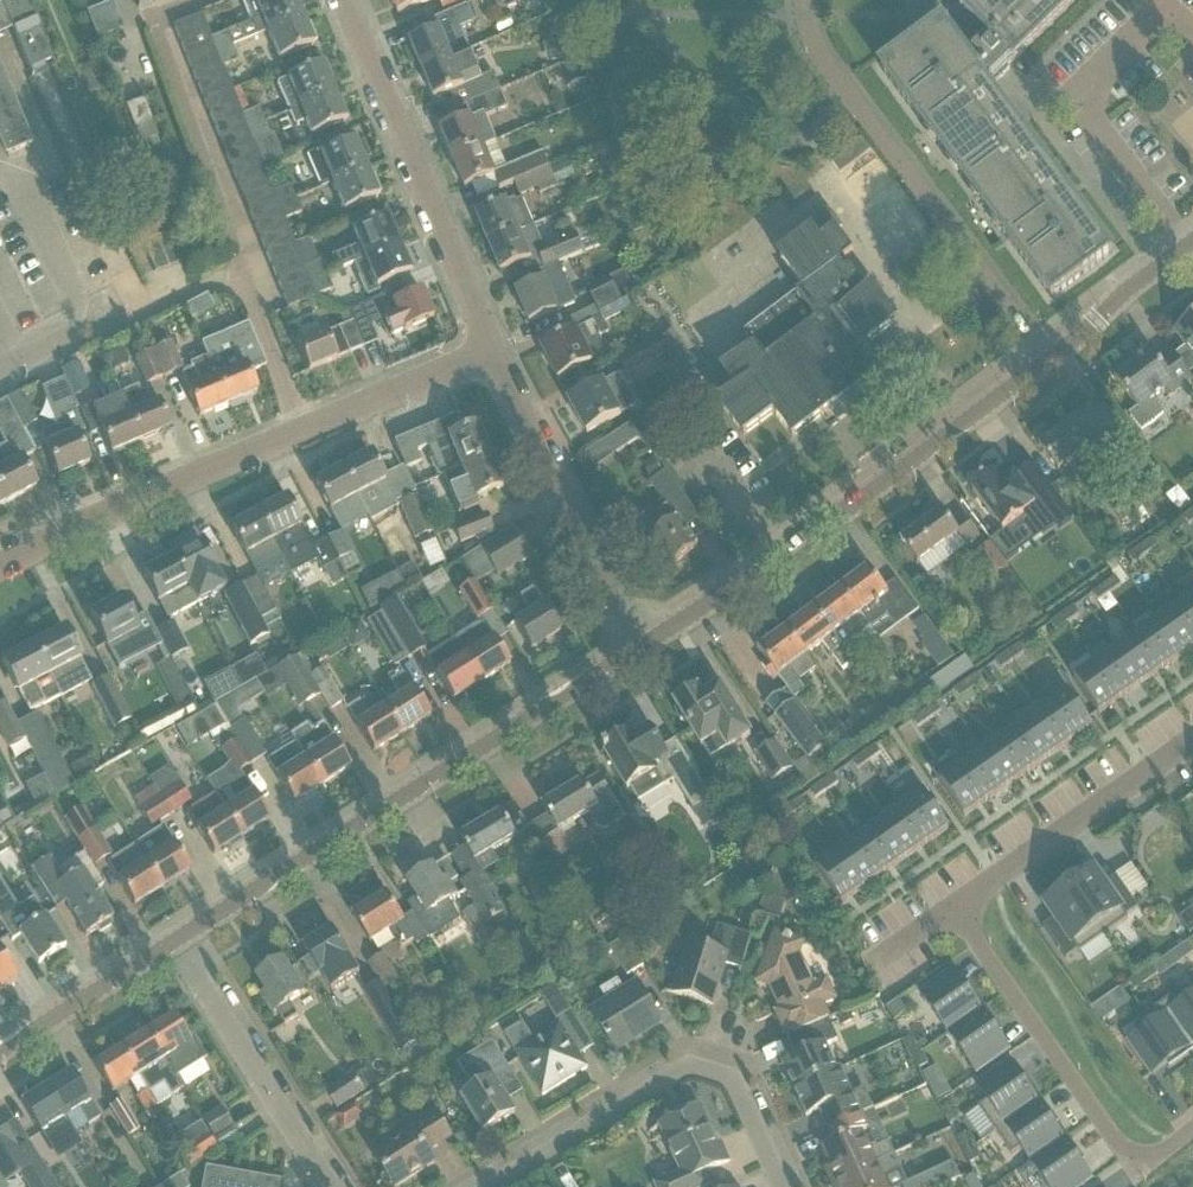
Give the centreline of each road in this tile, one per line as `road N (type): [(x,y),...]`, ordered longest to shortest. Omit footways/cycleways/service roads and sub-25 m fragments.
road 1 (residential): [(182,940),(647,628)]
road 2 (residential): [(0,571),(494,352)]
road 3 (residential): [(647,628),(750,566),(1043,344)]
road 4 (residential): [(1043,344),(826,58),(808,0)]
road 5 (residential): [(494,352),(348,0)]
road 6 (residential): [(961,910),(1135,1160),(1192,1115)]
road 7 (residential): [(1192,31),(1172,14),(1086,98),(1174,244)]
road 8 (residential): [(647,628),(494,352)]
road 9 (residential): [(182,940),(332,1186)]
road 10 (residential): [(1192,741),(961,910)]
road 11 (residential): [(691,1064),(492,1186)]
road 12 (residential): [(0,1056),(182,940)]
road 13 (residential): [(1043,344),(1174,244)]
road 14 (residential): [(784,1186),(730,1077),(691,1064)]

